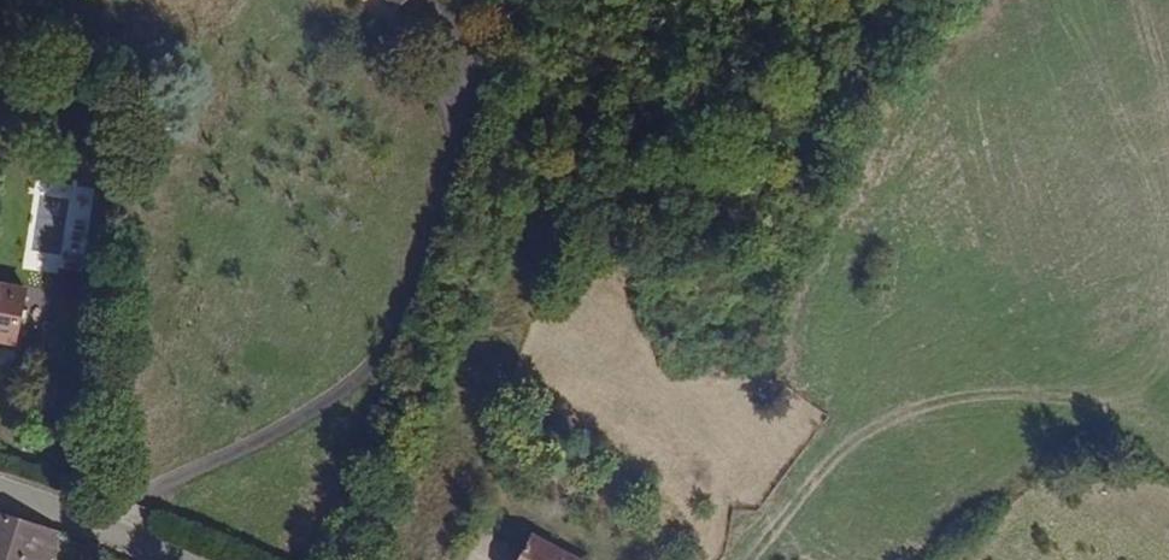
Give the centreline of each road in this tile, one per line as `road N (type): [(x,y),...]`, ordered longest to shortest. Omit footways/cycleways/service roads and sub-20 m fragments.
road 1 (residential): [(0,496),(168,559)]

